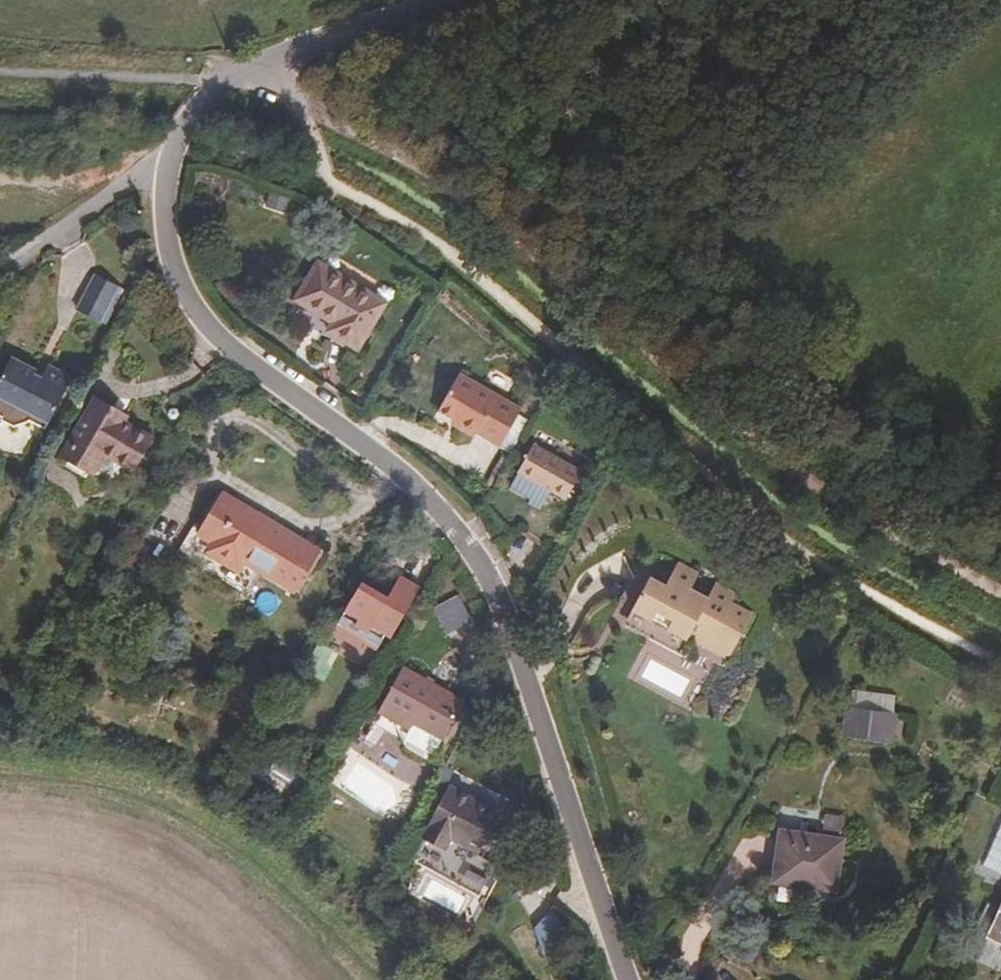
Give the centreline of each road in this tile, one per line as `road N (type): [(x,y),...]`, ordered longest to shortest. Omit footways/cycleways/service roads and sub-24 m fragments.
road 1 (tertiary): [(176,151),(169,224),(191,301),(219,338),(433,504),(487,574),(629,979)]
road 2 (track): [(1000,589),(817,490),(437,183),(297,100)]
road 3 (tertiary): [(443,0),(248,71),(193,113),(176,151)]
road 4 (residential): [(0,270),(176,151)]

